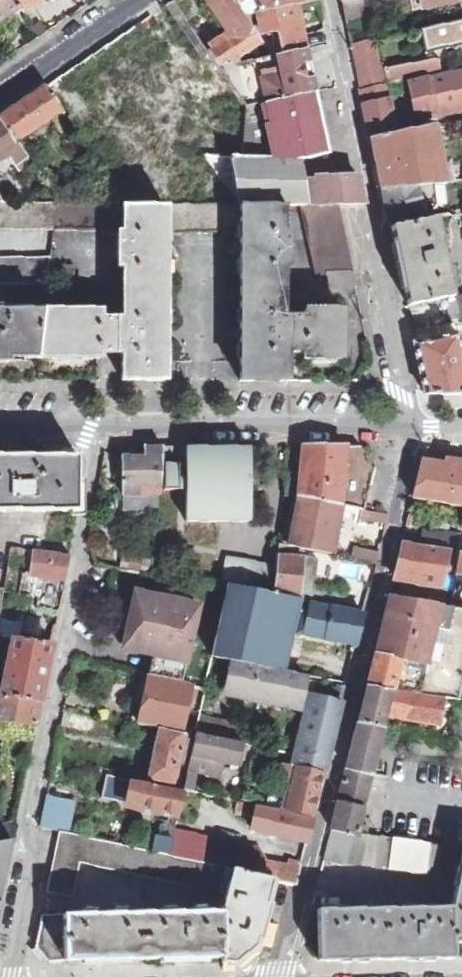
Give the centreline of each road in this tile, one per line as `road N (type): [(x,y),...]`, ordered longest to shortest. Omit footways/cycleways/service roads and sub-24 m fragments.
road 1 (residential): [(414,427),(281,976)]
road 2 (residential): [(103,426),(27,826),(36,853),(11,976)]
road 3 (residential): [(414,427),(331,0)]
road 4 (residential): [(103,426),(414,427)]
road 5 (residential): [(137,0),(0,91)]

